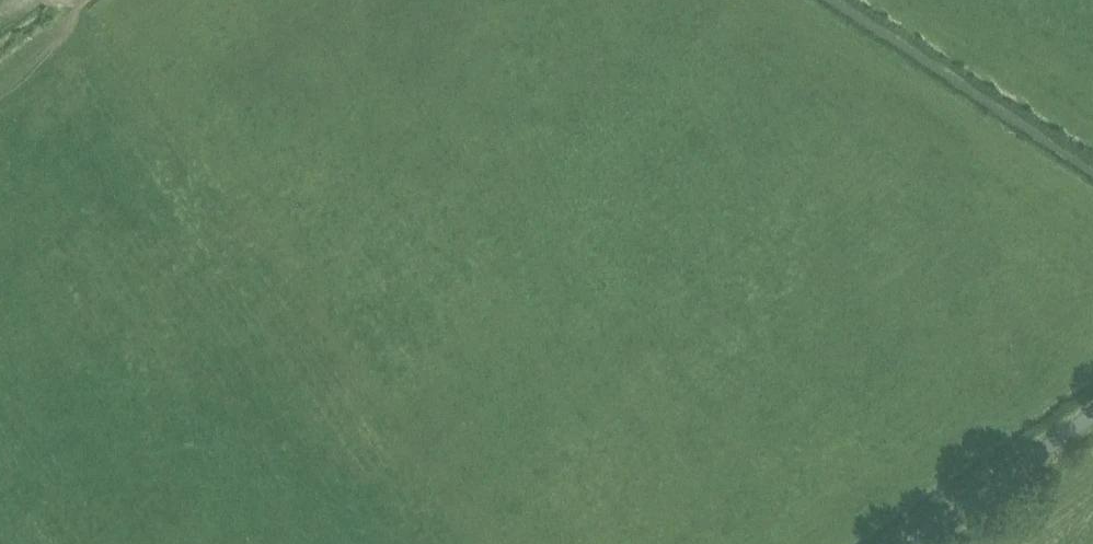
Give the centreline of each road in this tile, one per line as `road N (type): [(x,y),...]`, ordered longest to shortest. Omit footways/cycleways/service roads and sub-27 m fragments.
road 1 (unclassified): [(902,543),(1092,412)]

